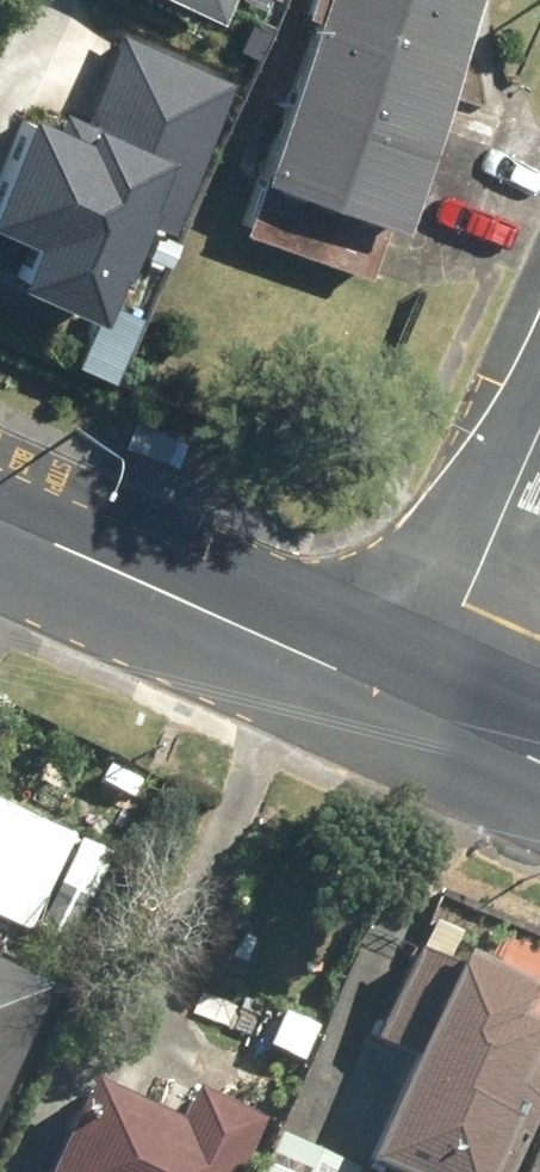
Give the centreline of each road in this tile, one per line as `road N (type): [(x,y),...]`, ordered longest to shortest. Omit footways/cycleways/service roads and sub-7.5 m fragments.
road 1 (secondary): [(0,520),(426,710)]
road 2 (residential): [(539,457),(426,710)]
road 3 (secondary): [(426,710),(539,761)]

